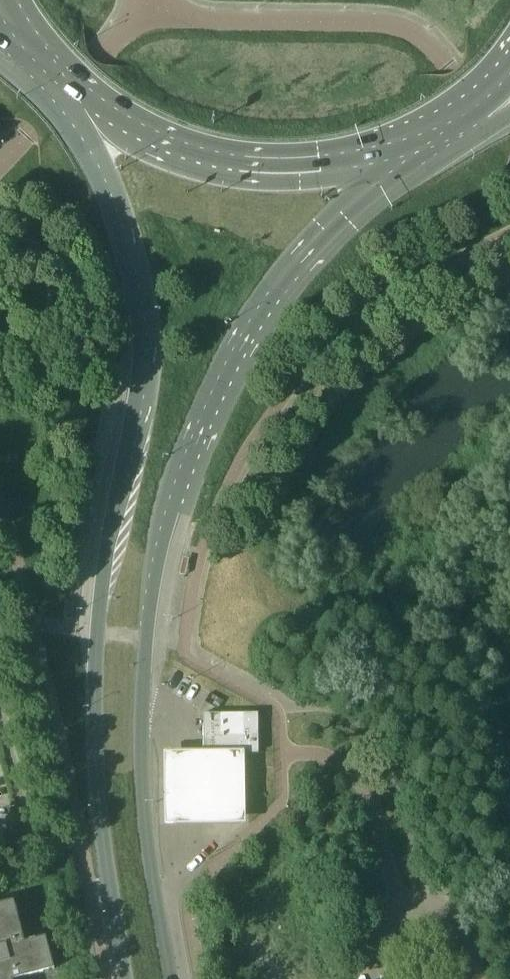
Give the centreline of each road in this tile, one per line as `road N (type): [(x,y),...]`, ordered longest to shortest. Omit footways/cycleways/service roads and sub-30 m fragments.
road 1 (secondary): [(29,62),(100,177),(124,240),(143,334),(133,444),(96,634),(101,816),(123,978)]
road 2 (secondary): [(171,978),(146,826),(141,711),(147,609),(169,500),(218,386),(280,286),(406,150)]
road 3 (primary): [(29,62),(112,119),(202,156),(272,166),(406,150)]
road 4 (primary): [(406,150),(487,90),(509,57)]

